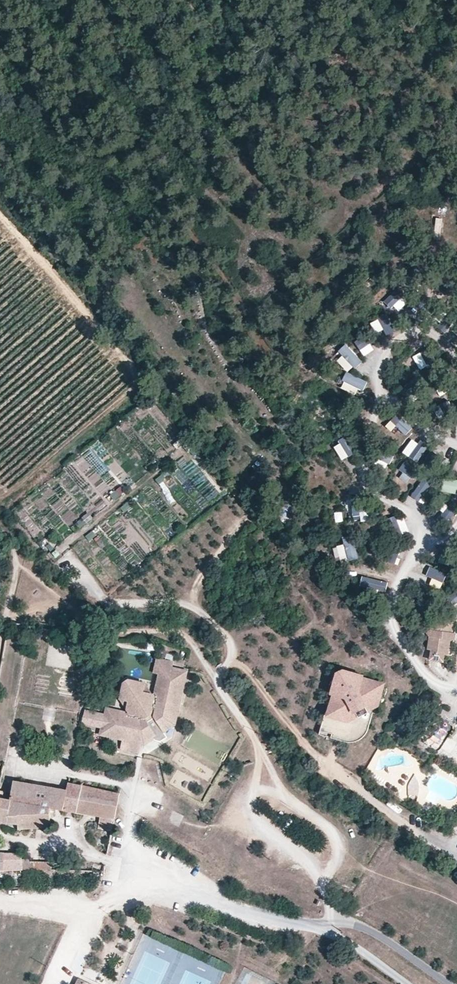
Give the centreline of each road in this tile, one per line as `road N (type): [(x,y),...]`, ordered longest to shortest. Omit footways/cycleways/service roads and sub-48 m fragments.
road 1 (track): [(15,558),(101,630),(186,634),(284,795)]
road 2 (track): [(214,676),(230,652),(228,638),(203,614),(176,604),(112,602),(89,591),(78,564),(66,562),(76,585)]
road 3 (track): [(379,390),(365,480),(425,522),(428,544),(456,527)]
road 4 (track): [(428,544),(398,579),(393,625),(430,678),(447,687),(456,713)]
road 5 (residential): [(319,924),(291,926),(151,888)]
road 6 (track): [(0,901),(103,907),(151,888)]
road 7 (track): [(325,883),(257,822),(256,791),(284,795)]
road 8 (track): [(456,354),(431,333),(407,332),(380,358),(379,390),(393,405)]
road 9 (residential): [(444,983),(349,922),(331,923)]

